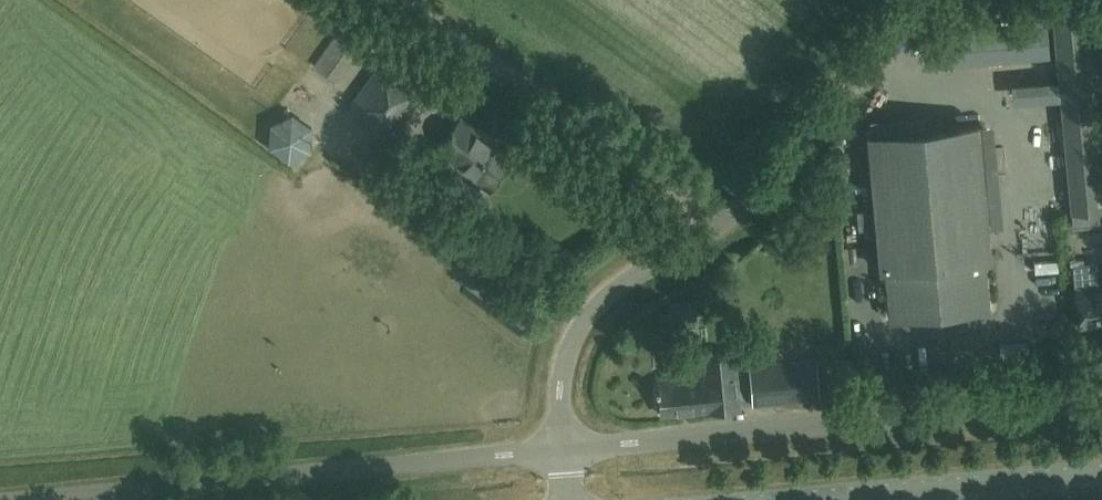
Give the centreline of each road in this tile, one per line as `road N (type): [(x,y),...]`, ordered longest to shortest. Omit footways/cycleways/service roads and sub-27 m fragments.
road 1 (unclassified): [(24,499),(563,452)]
road 2 (unclassified): [(563,452),(1101,403)]
road 3 (unclassified): [(710,233),(687,200),(406,0)]
road 4 (unclassified): [(710,233),(775,176),(913,0)]
road 5 (unclassified): [(563,452),(563,370),(573,335),(622,283),(710,233)]
road 6 (secondary): [(846,499),(1101,477)]

